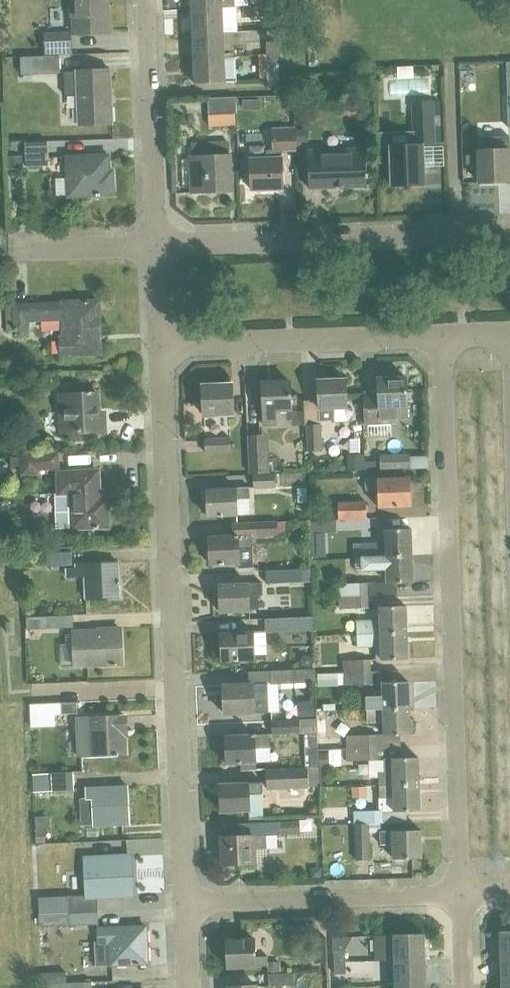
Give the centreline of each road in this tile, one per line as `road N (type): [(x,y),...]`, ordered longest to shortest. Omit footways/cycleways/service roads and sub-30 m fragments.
road 1 (residential): [(184,904),(159,350)]
road 2 (residential): [(436,345),(455,895)]
road 3 (residential): [(509,233),(154,248)]
road 4 (residential): [(159,350),(436,345)]
road 5 (residential): [(184,904),(455,895)]
road 6 (residential): [(154,248),(146,0)]
road 7 (residential): [(9,251),(154,248)]

